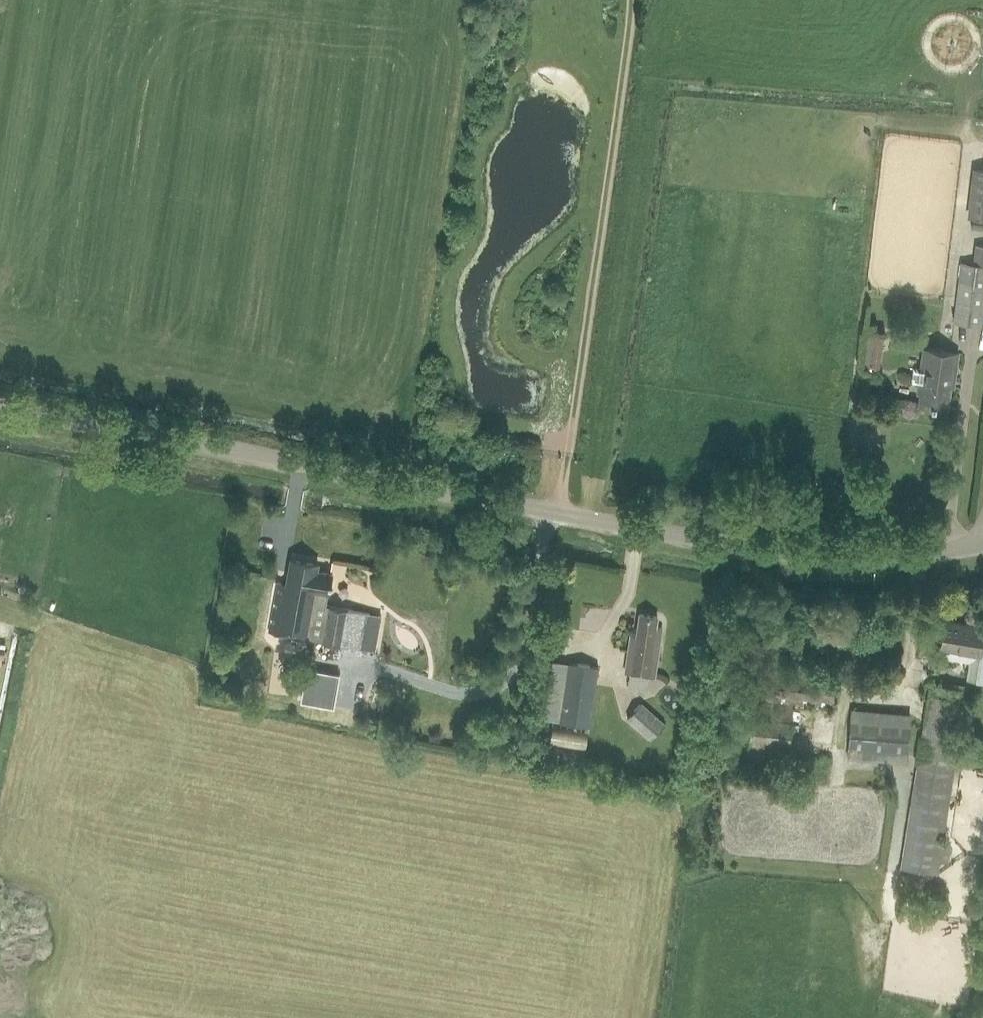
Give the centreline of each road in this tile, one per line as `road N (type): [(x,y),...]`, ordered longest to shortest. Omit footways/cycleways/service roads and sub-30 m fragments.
road 1 (unclassified): [(0,409),(710,544),(827,559),(917,558),(982,542)]
road 2 (track): [(559,518),(633,0)]

